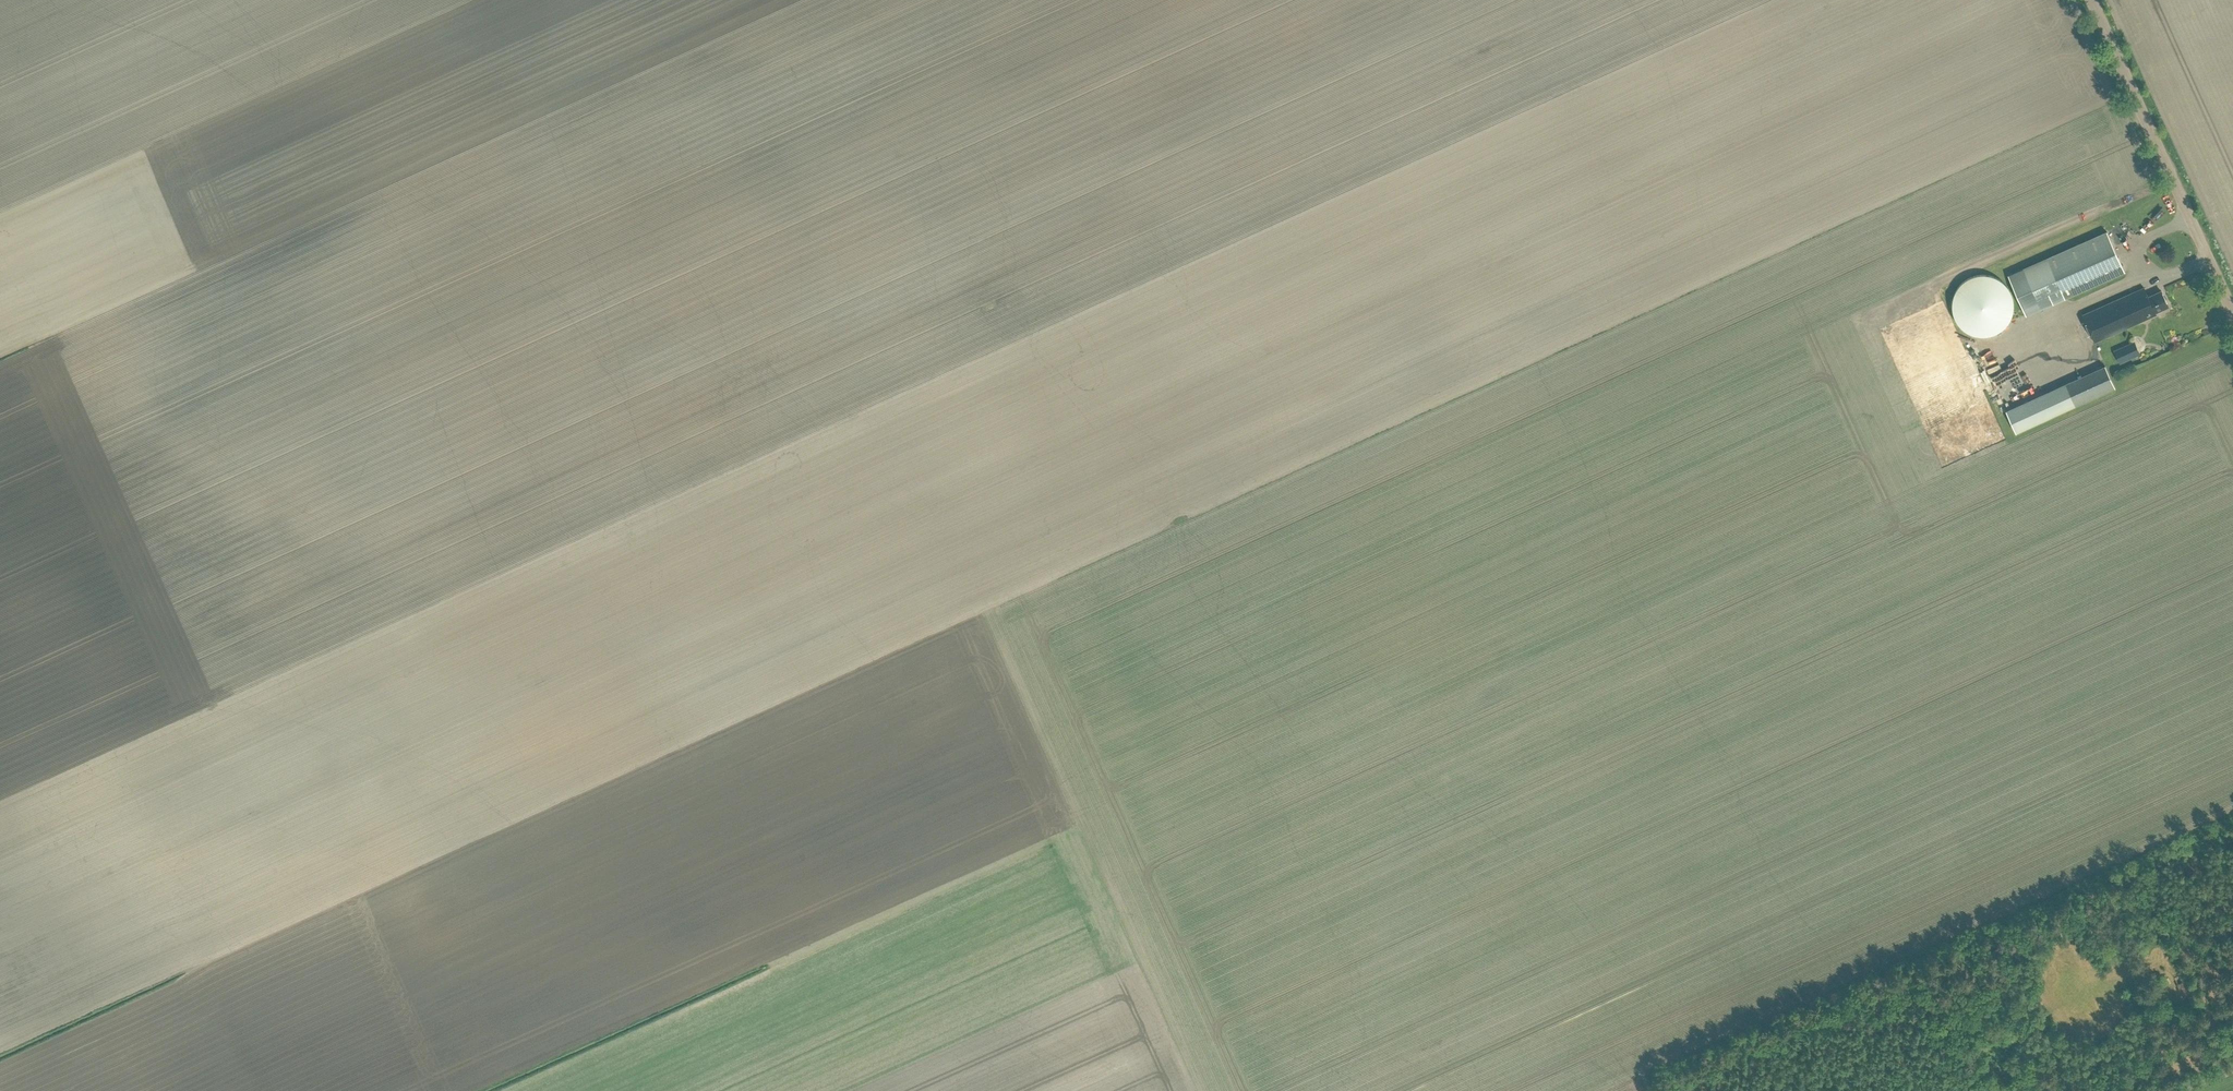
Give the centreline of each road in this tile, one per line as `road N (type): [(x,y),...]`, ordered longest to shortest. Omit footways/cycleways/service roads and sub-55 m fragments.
road 1 (tertiary): [(2232,314),(2092,0)]

